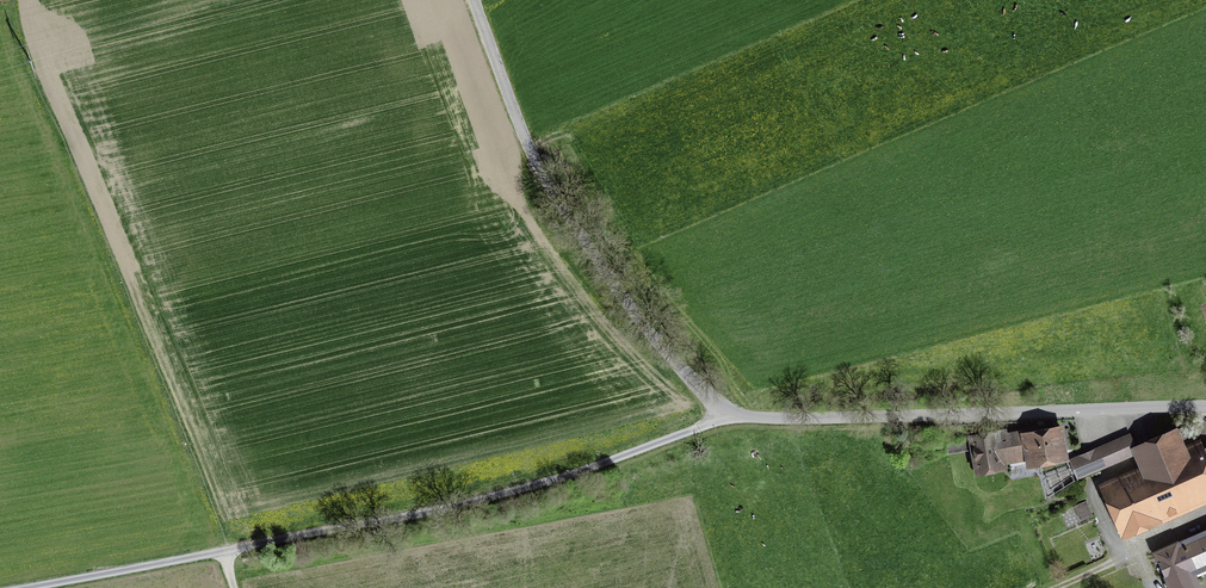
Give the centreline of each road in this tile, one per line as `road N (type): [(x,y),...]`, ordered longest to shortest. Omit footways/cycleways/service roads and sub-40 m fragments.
road 1 (track): [(226,550),(536,484),(735,412)]
road 2 (unclassified): [(735,412),(686,374),(639,319),(552,188),(528,147),(473,0)]
road 3 (unclassified): [(735,412),(769,418),(1205,406)]
road 4 (track): [(19,587),(226,550)]

